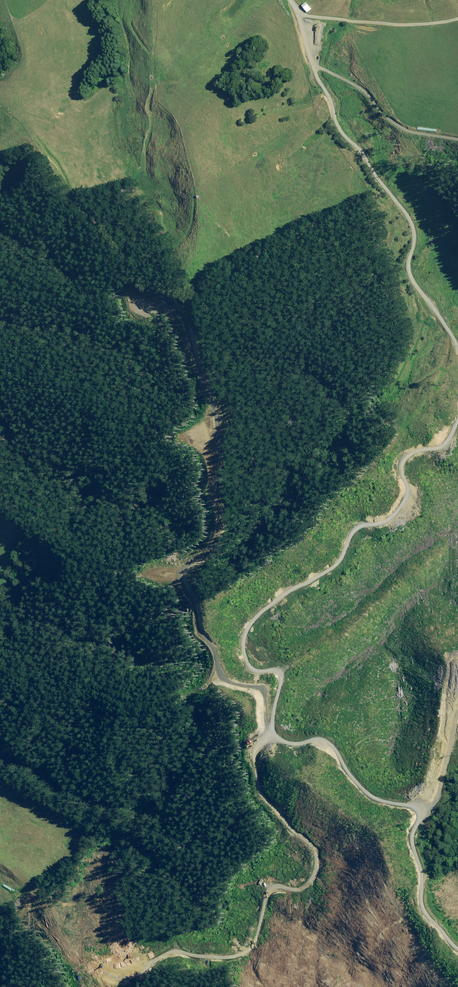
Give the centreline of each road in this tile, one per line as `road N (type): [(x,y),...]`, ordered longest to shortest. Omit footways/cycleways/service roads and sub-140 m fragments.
road 1 (track): [(135,986),(174,950),(253,948),(255,886),(272,877),(308,886),(317,870),(313,844),(259,790),(257,754),(272,709)]
road 2 (track): [(457,407),(440,447),(401,461),(393,505),(376,522),(345,525),(319,570),(273,588),(223,655)]
road 3 (track): [(272,709),(311,728),(358,797),(391,807),(418,804),(424,820),(408,840),(418,901),(433,932),(457,952)]
road 4 (track): [(311,66),(338,145),(389,206),(410,283),(457,349)]
road 5 (track): [(0,664),(48,698),(86,688),(126,698),(209,678),(223,655)]
road 6 (track): [(457,137),(399,123),(362,85),(311,66)]
road 7 (track): [(303,19),(332,27),(403,26),(457,9)]

